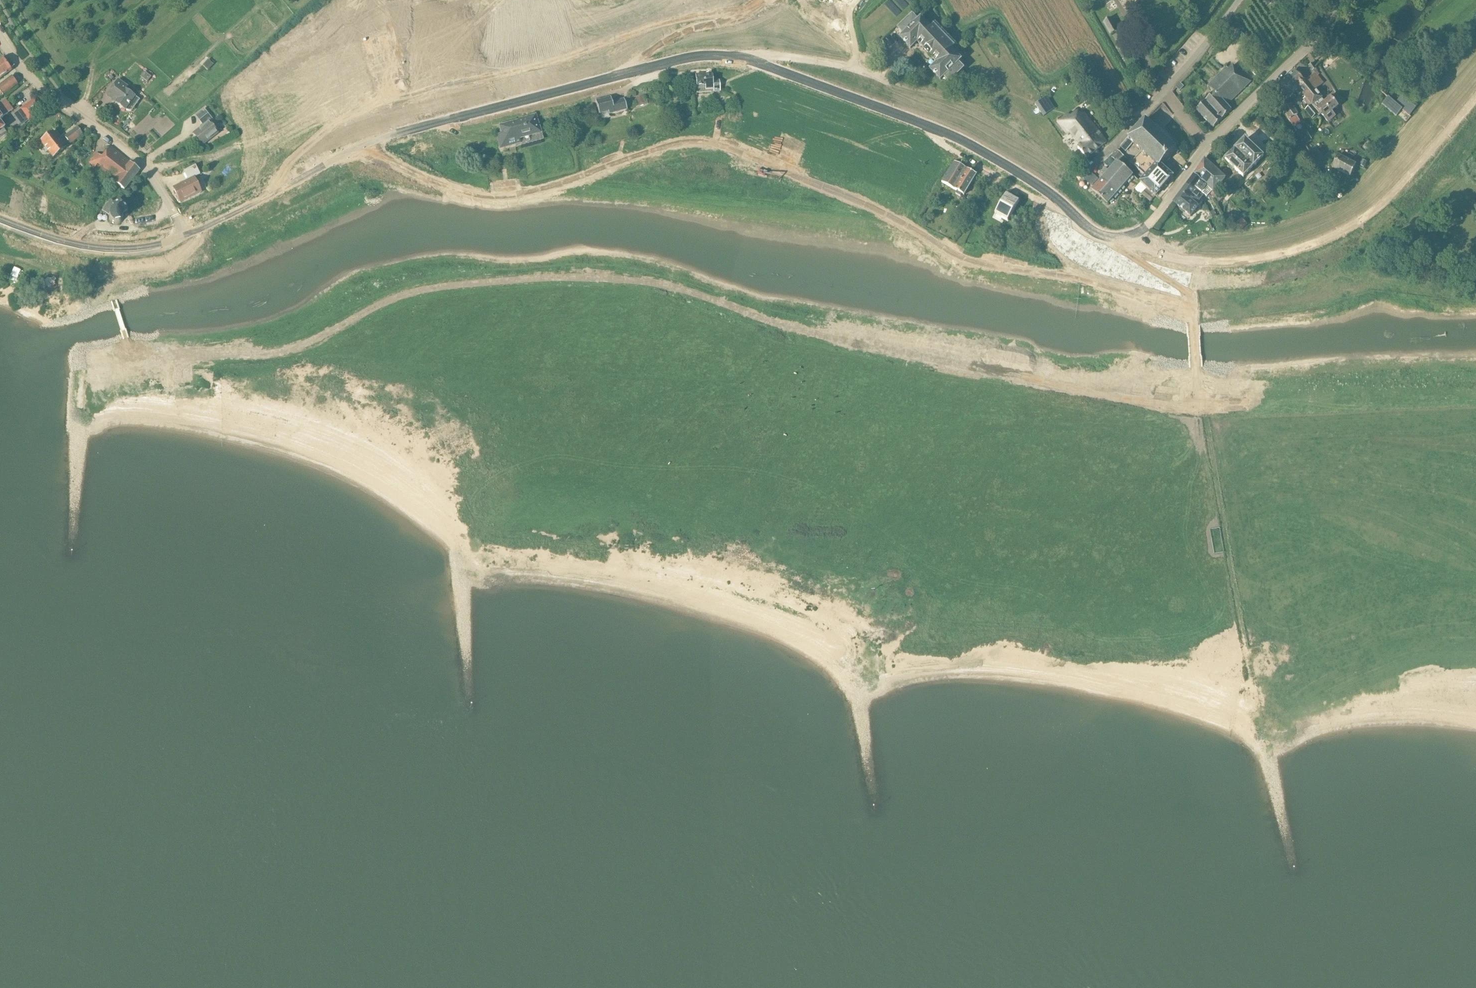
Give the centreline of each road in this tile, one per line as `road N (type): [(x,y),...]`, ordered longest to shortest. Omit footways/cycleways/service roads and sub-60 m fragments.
road 1 (unclassified): [(179,233),(419,127),(707,56),(752,61),(955,138),(1035,183),(1107,238),(1148,225),(1209,146)]
road 2 (track): [(1115,238),(1191,298),(1255,715)]
road 3 (track): [(1135,235),(1153,251),(1212,262),(1269,257),(1324,239),(1386,200),(1475,98)]
road 4 (residential): [(179,233),(141,162),(47,91),(0,38)]
road 5 (unclassified): [(1209,146),(1318,34),(1340,0)]
road 6 (unclassified): [(0,217),(110,243),(179,233)]
road 7 (track): [(627,72),(694,31),(750,20),(760,6)]
road 8 (unclassified): [(1162,95),(1239,0)]

